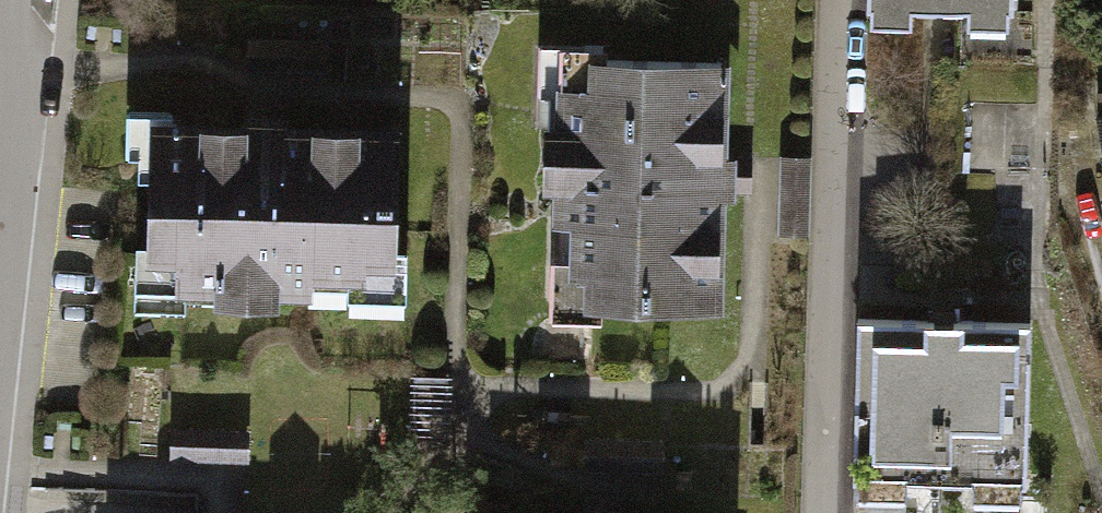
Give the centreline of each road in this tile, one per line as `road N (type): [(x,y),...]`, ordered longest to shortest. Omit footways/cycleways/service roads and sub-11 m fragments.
road 1 (residential): [(823,512),(836,0)]
road 2 (residential): [(28,0),(10,162)]

